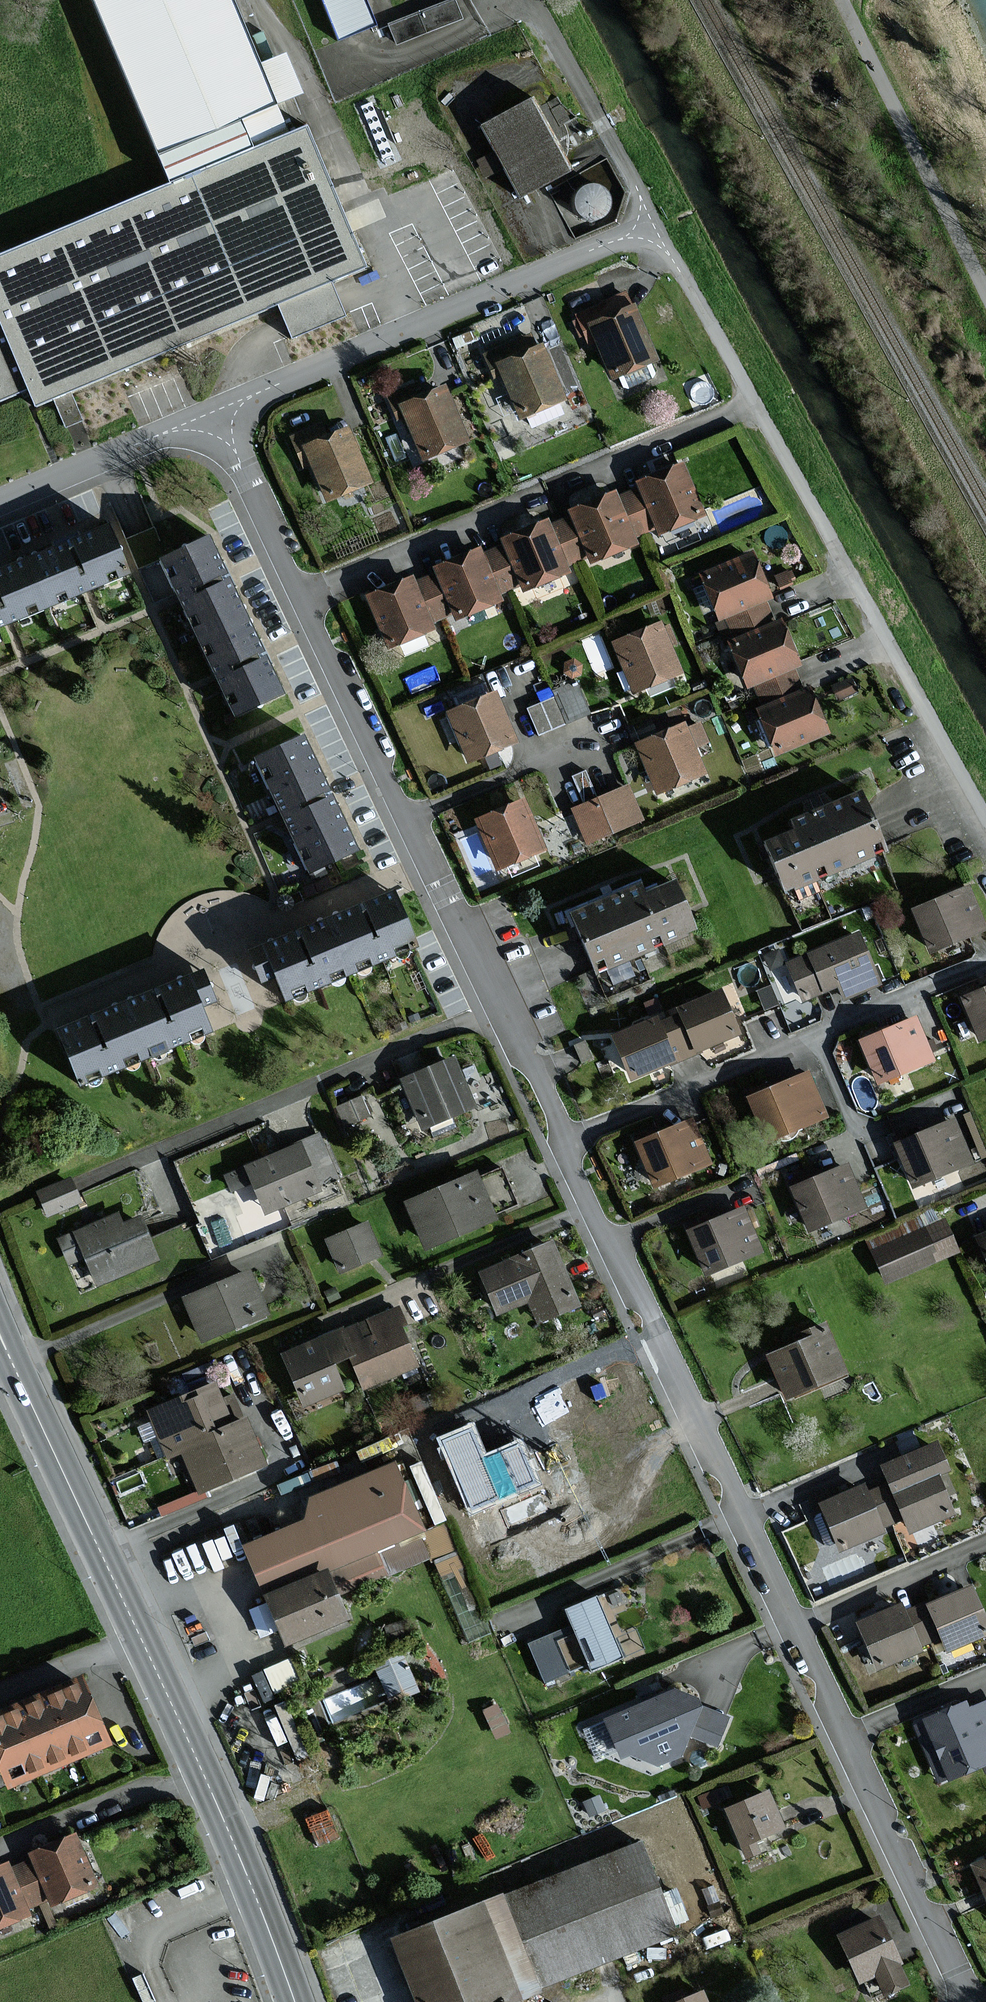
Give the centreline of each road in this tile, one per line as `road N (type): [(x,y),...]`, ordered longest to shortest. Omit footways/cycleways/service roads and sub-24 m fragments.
road 1 (residential): [(566,1139),(384,780),(215,413)]
road 2 (primary): [(0,1337),(202,1768),(294,2001)]
road 3 (residential): [(653,225),(985,820)]
road 4 (residential): [(846,1738),(737,1525),(740,1512),(646,1307),(573,1173),(566,1139)]
road 5 (residential): [(215,413),(653,225)]
road 6 (residential): [(566,1139),(985,965)]
road 7 (residential): [(973,2001),(846,1738)]
road 8 (residential): [(535,0),(653,225)]
road 9 (residential): [(0,502),(215,413)]
road 10 (residential): [(846,1738),(985,1678)]

